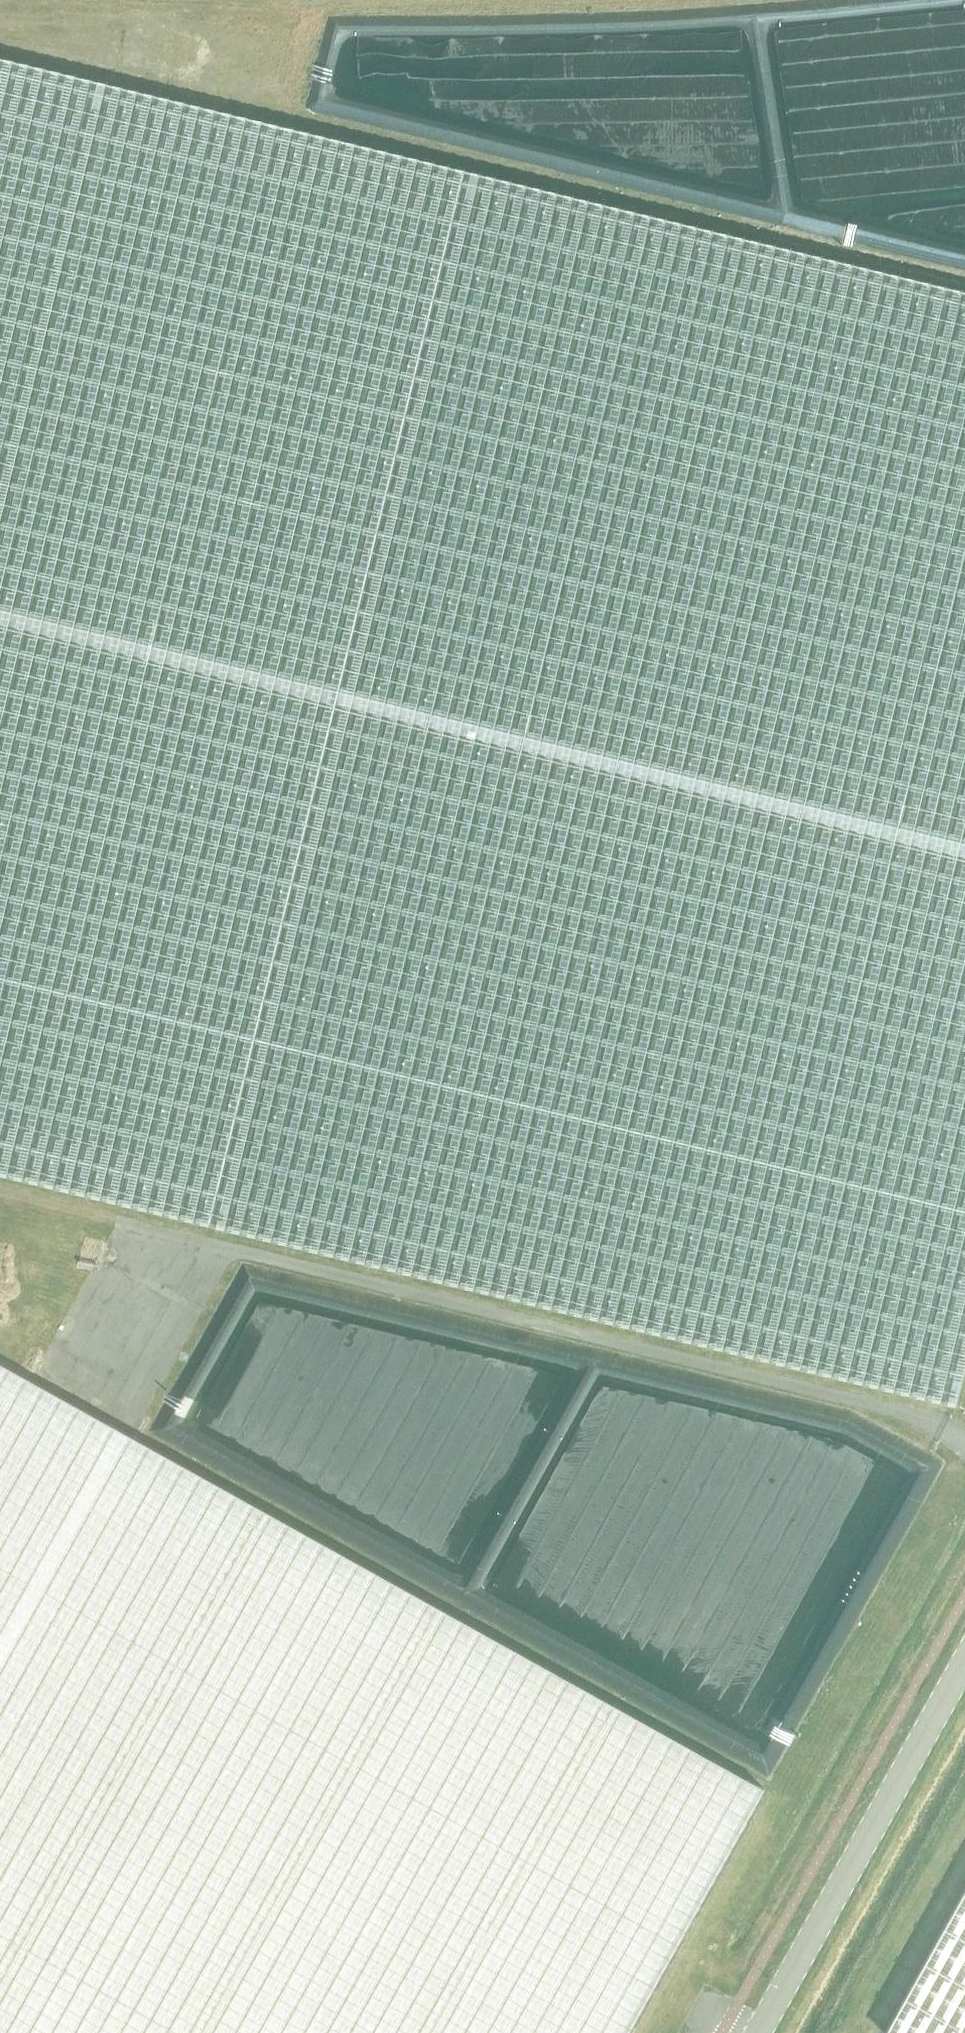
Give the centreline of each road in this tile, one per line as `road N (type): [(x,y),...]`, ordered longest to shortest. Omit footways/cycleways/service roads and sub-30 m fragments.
road 1 (unclassified): [(759,2032),(964,1659)]

